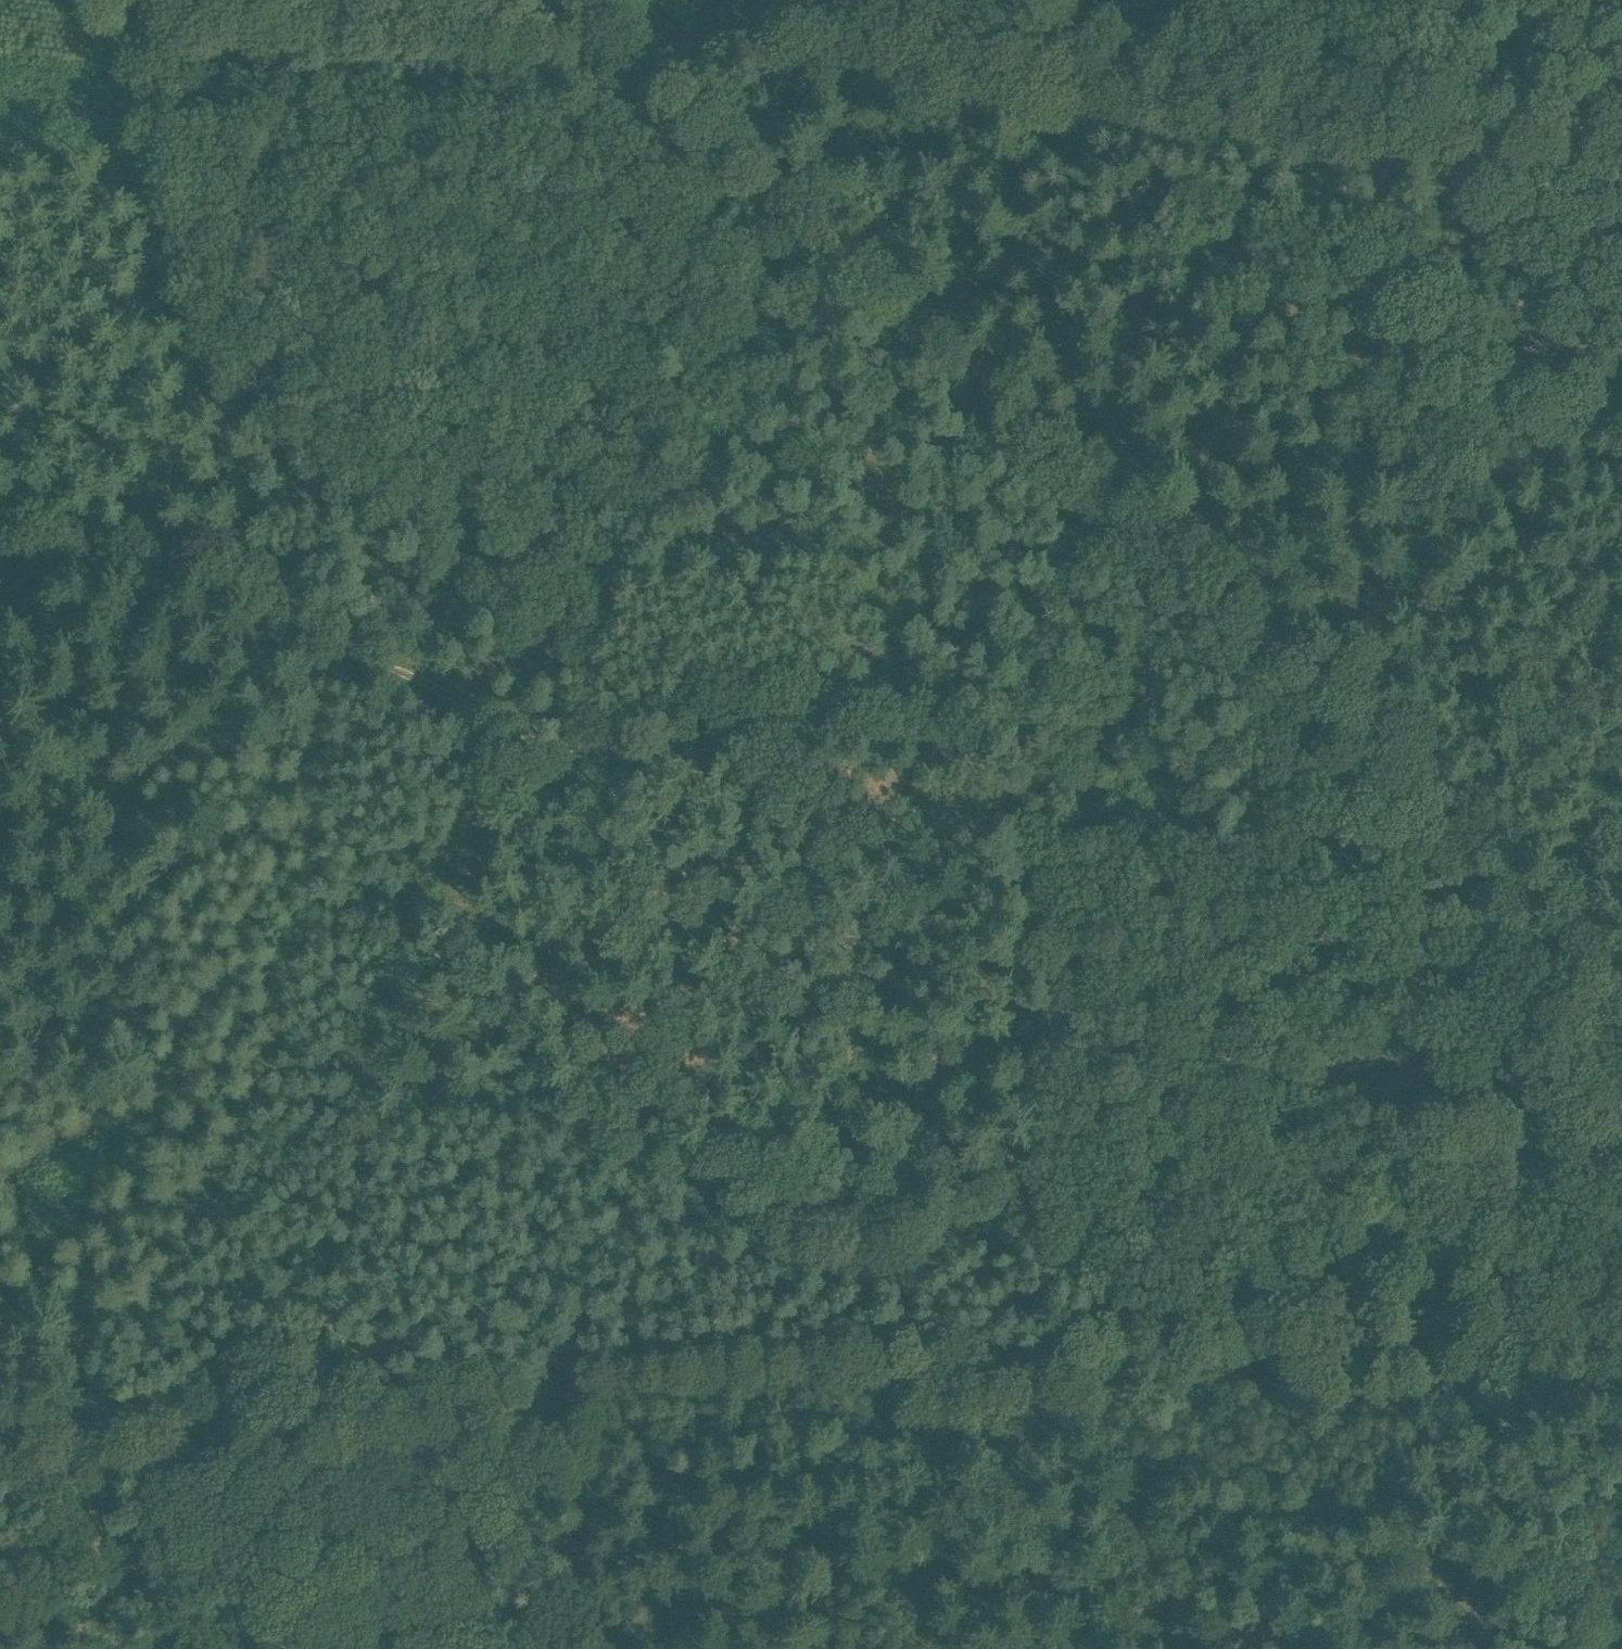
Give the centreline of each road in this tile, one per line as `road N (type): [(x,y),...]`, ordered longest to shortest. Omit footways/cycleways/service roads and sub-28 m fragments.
road 1 (unclassified): [(1621,998),(584,0)]
road 2 (track): [(1621,133),(604,20)]
road 3 (track): [(276,0),(587,26),(604,20)]

